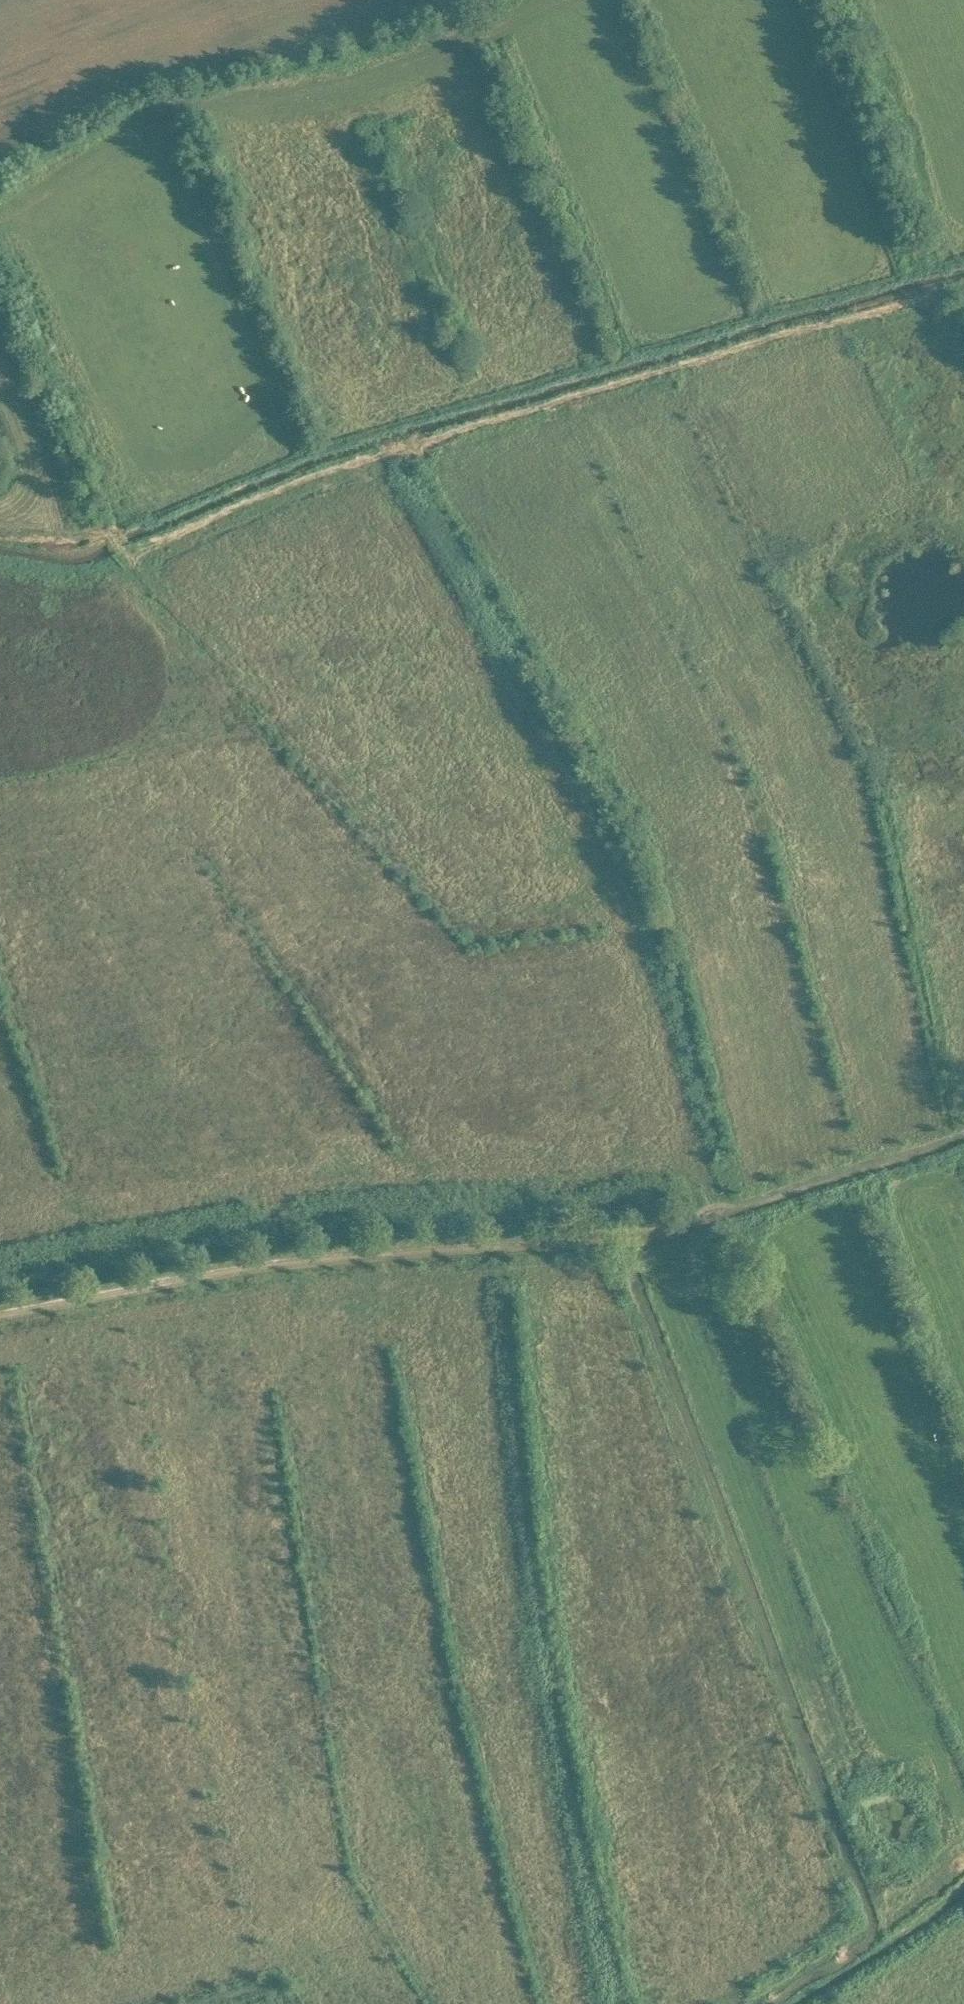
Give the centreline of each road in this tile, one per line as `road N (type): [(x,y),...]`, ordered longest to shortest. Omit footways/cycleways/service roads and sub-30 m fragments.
road 1 (track): [(789,2003),(871,1956),(866,1893),(625,1231)]
road 2 (track): [(625,1231),(192,1263),(0,1308)]
road 3 (track): [(963,1136),(625,1231)]

